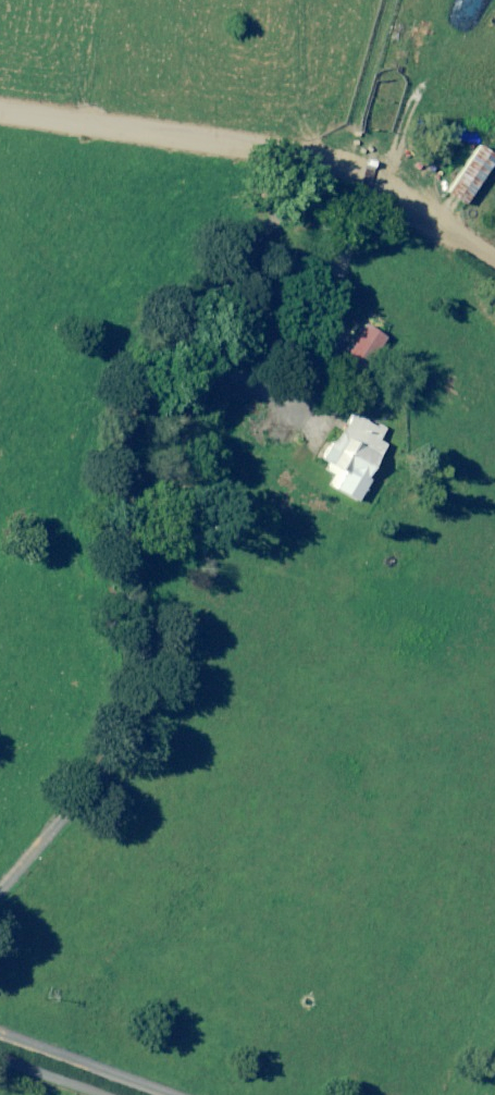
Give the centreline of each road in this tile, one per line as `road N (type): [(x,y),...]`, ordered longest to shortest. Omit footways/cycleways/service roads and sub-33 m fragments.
road 1 (track): [(288,415),(173,331),(139,505),(138,688),(84,804),(0,899)]
road 2 (track): [(173,331),(361,193),(494,293)]
road 3 (track): [(0,115),(338,167),(361,193)]
road 4 (unclassified): [(0,1038),(161,1094)]

